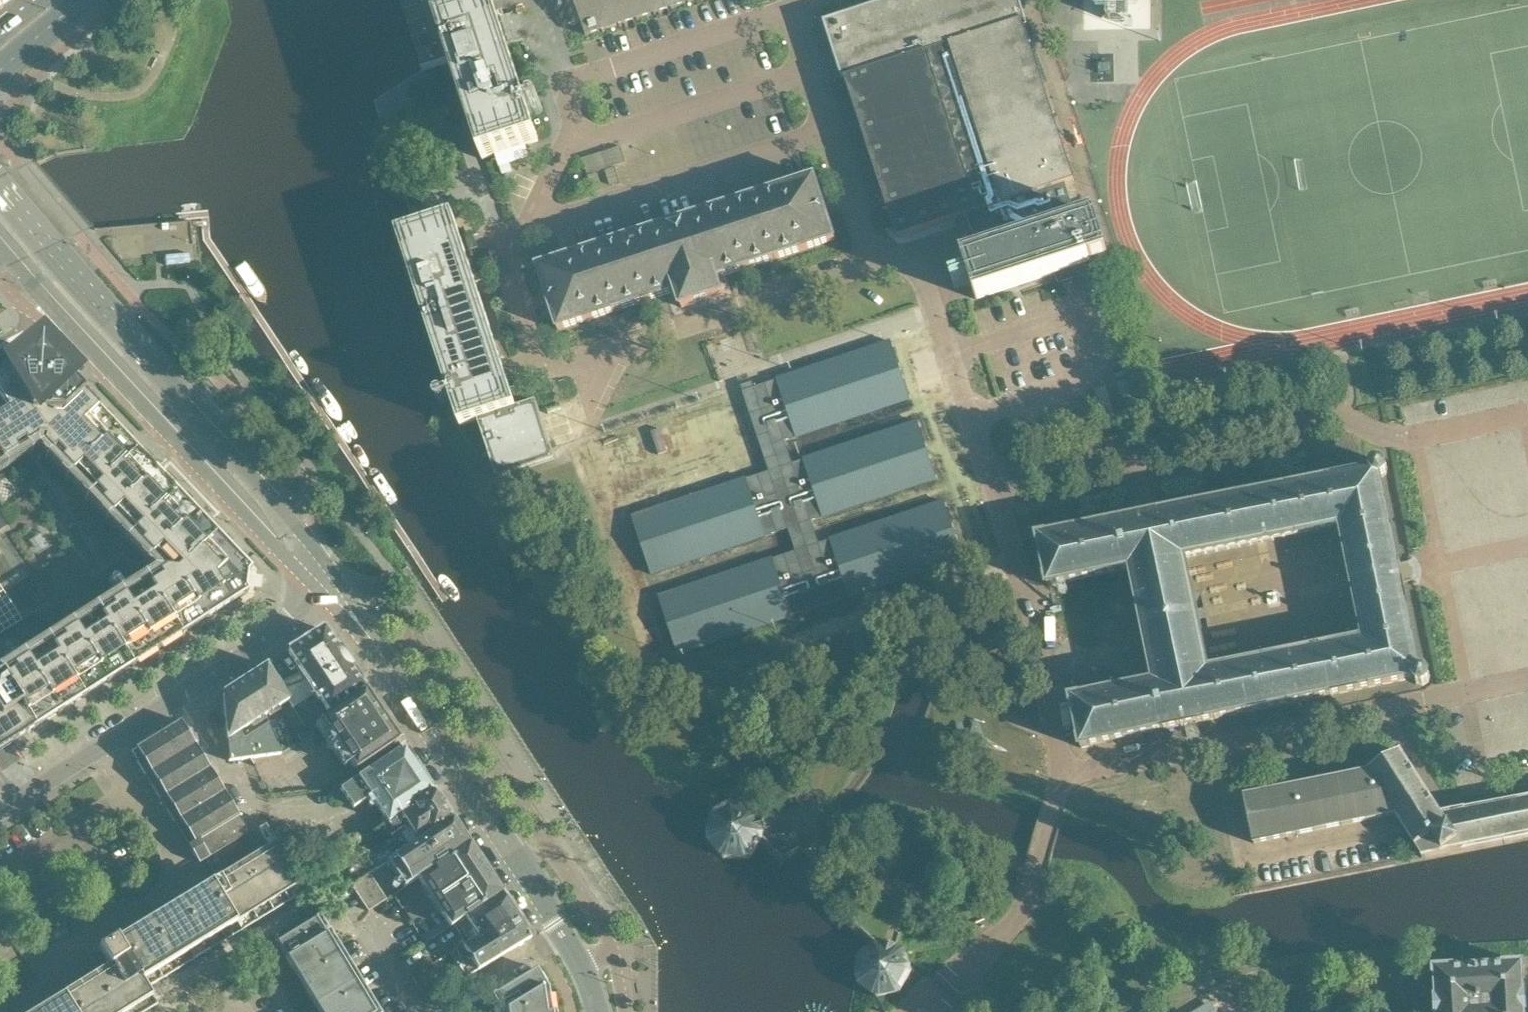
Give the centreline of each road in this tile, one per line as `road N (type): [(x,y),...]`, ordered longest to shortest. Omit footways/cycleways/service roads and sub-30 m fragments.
road 1 (unclassified): [(328,584),(303,535),(0,188)]
road 2 (unclassified): [(599,1011),(582,965),(520,863),(328,584)]
road 3 (unclassified): [(0,248),(233,503),(328,584)]
road 4 (residential): [(0,811),(245,654),(328,584)]

